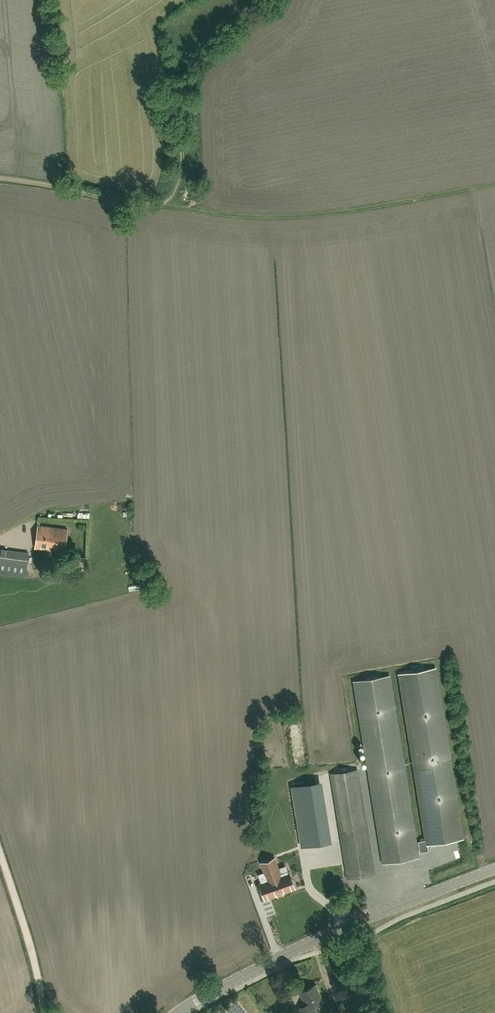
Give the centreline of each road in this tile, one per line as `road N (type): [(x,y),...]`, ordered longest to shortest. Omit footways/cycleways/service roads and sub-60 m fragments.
road 1 (tertiary): [(178,1012),(364,920),(494,870)]
road 2 (track): [(167,199),(194,213),(290,220),(494,189)]
road 3 (track): [(167,199),(150,205),(0,178)]

